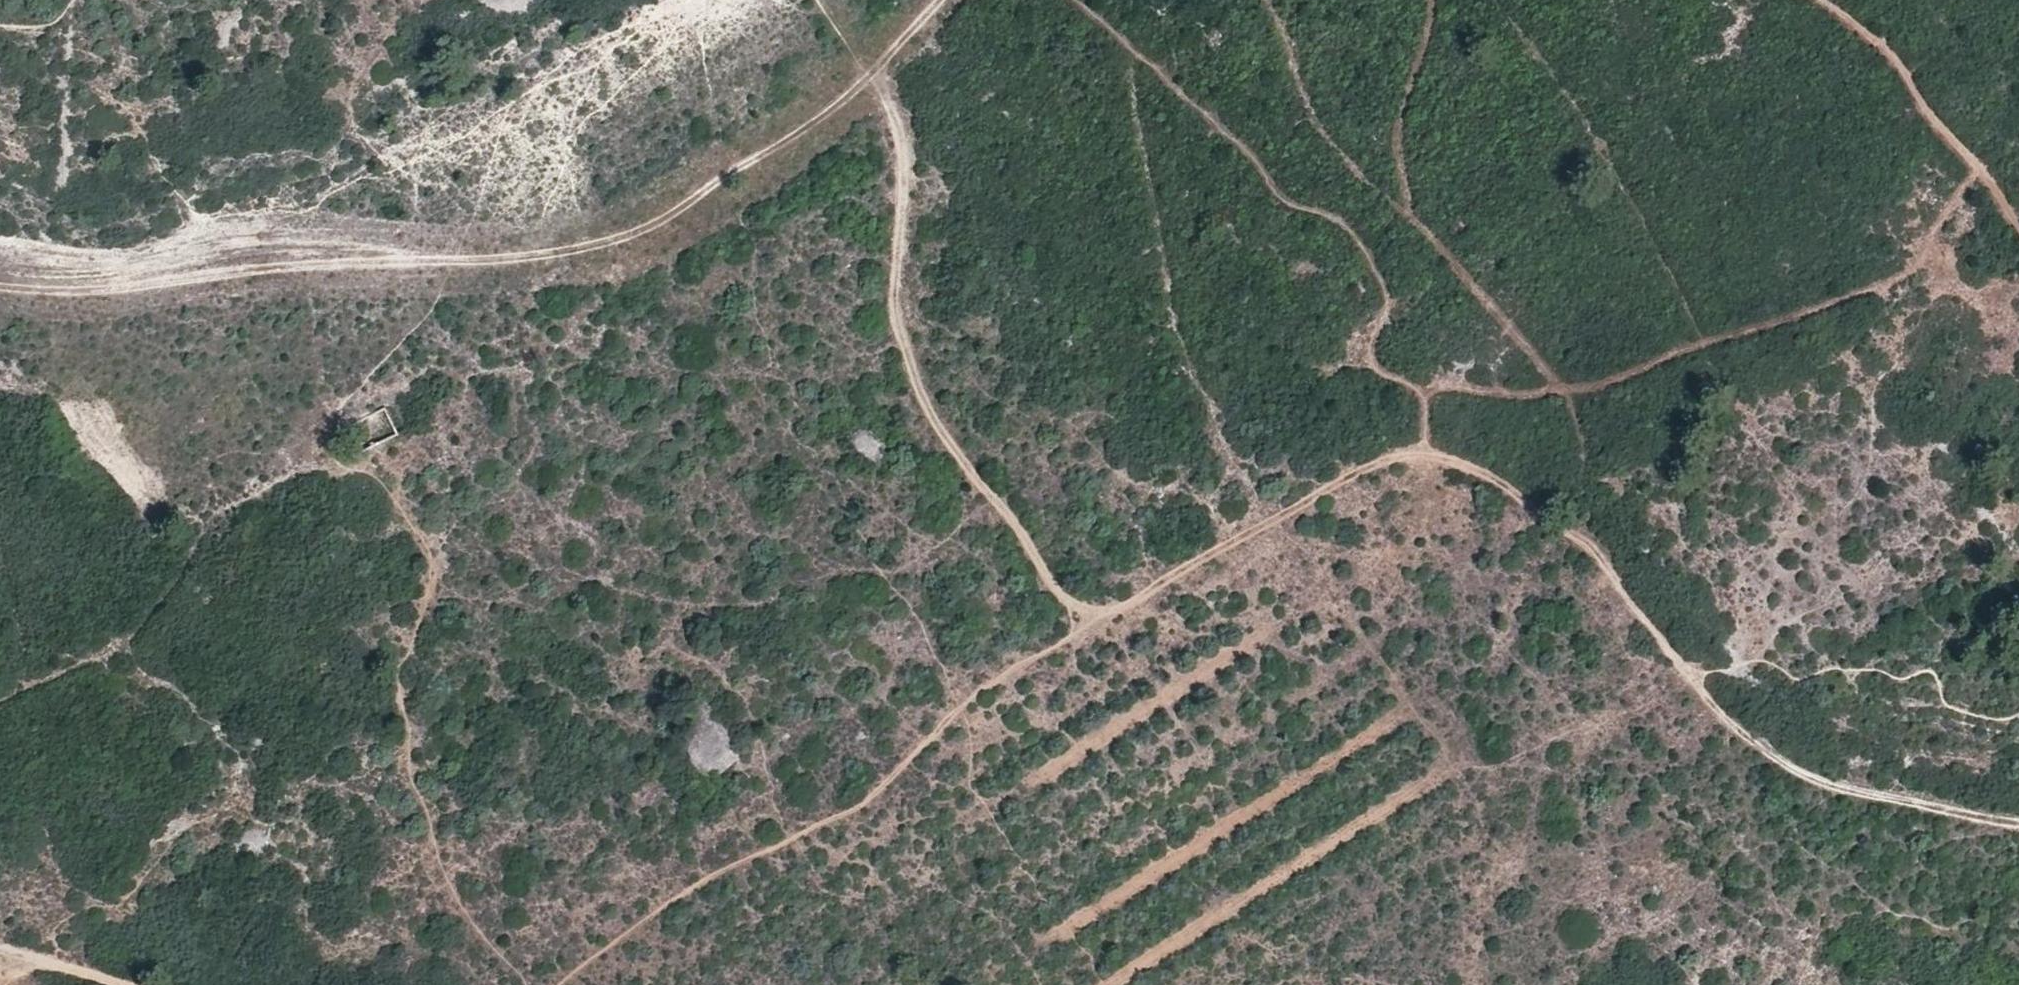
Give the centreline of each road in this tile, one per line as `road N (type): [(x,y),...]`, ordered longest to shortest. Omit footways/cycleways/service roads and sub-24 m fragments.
road 1 (track): [(945,0),(848,97),(726,183),(607,242),(492,263),(358,249),(213,255),(75,288),(0,279)]
road 2 (track): [(1825,0),(1887,51),(2018,226)]
road 3 (track): [(10,954),(128,984)]

